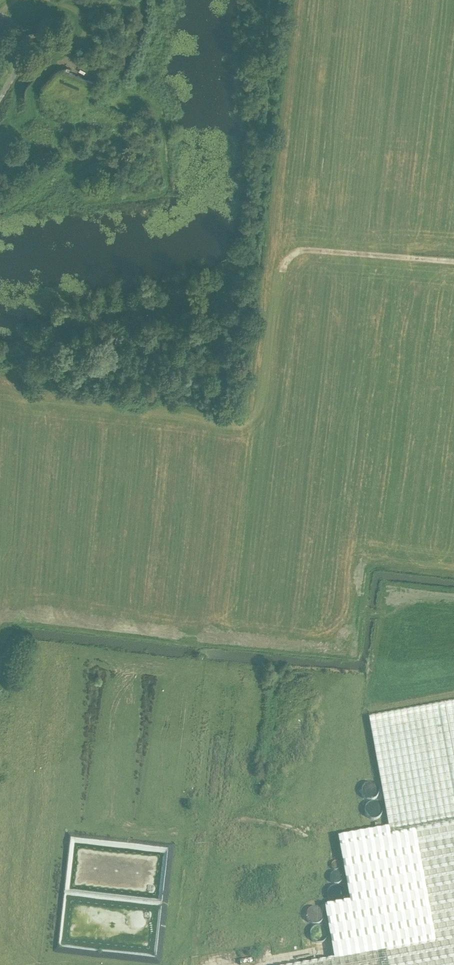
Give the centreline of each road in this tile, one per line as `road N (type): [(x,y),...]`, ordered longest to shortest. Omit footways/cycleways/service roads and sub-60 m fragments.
road 1 (track): [(453,262),(312,251),(294,255),(284,271)]

